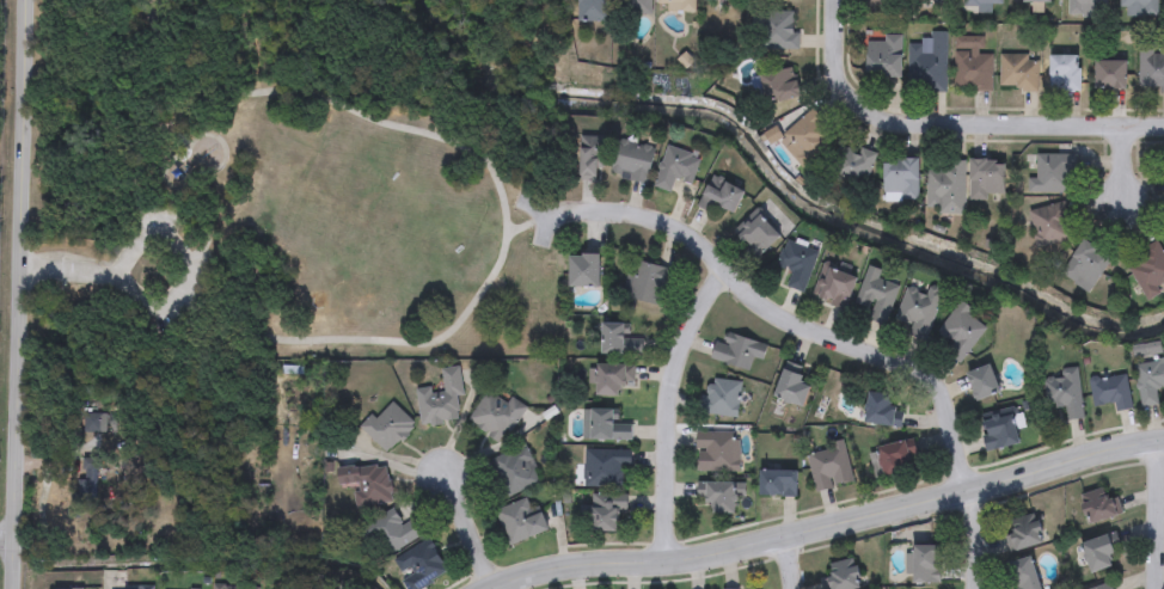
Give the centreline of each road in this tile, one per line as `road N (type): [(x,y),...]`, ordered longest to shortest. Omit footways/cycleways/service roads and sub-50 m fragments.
road 1 (tertiary): [(1163,439),(713,545),(583,560),(492,588)]
road 2 (residential): [(975,588),(963,461),(936,387),(909,368),(762,309),(705,251),(664,226),(589,208)]
road 3 (tertiary): [(29,0),(13,588)]
road 4 (residential): [(835,0),(839,70),(859,99),(887,117),(1163,118)]
road 5 (residential): [(667,550),(672,374),(723,266)]
road 6 (residential): [(1159,440),(1158,588)]
road 7 (residential): [(492,588),(443,468)]

